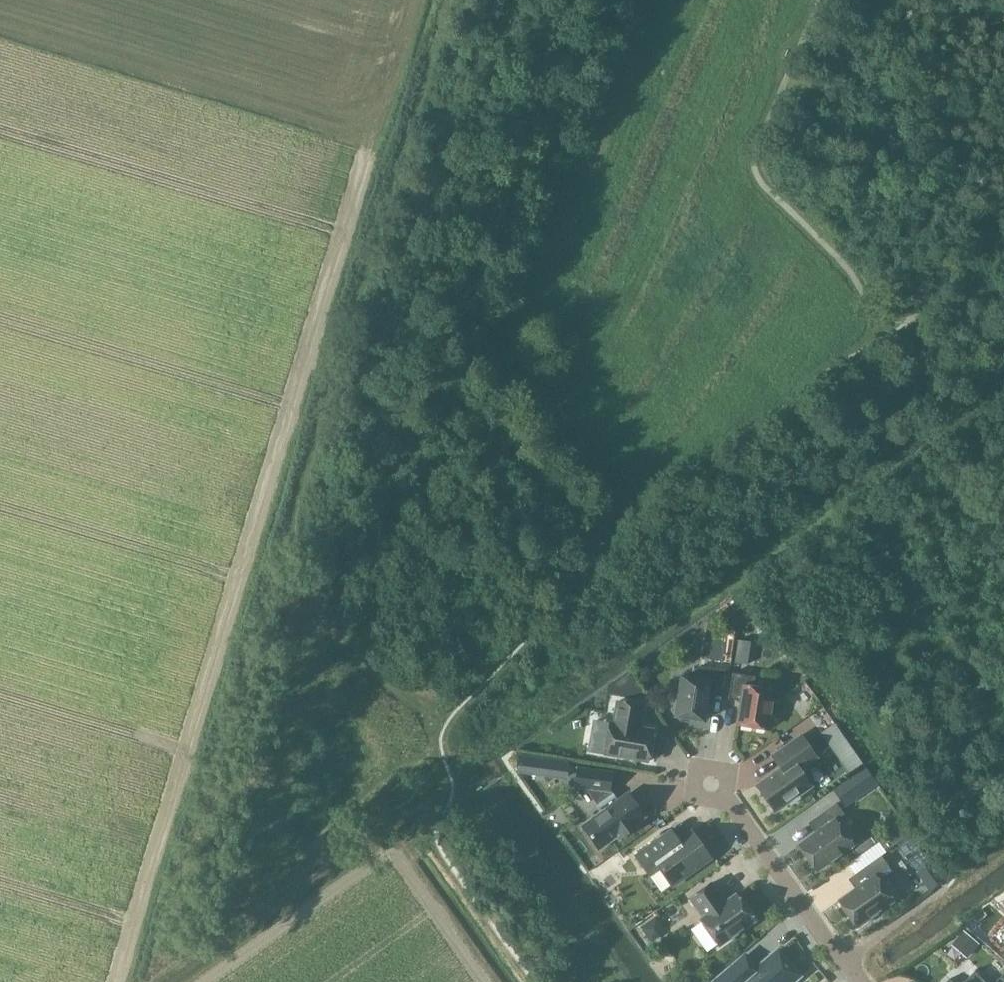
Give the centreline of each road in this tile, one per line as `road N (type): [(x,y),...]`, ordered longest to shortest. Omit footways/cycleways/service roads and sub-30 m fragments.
road 1 (residential): [(842,959),(710,784)]
road 2 (residential): [(948,886),(842,959)]

